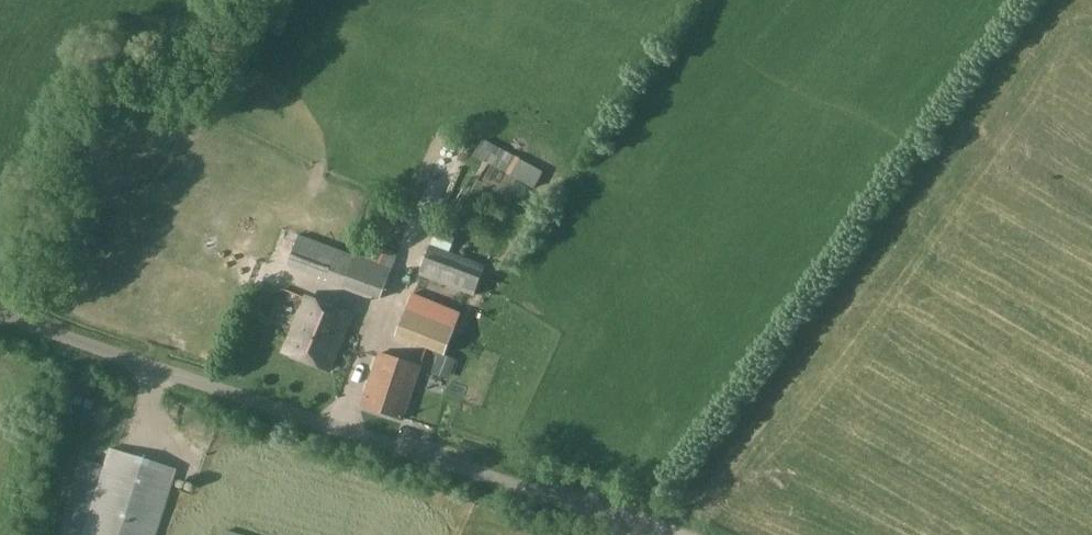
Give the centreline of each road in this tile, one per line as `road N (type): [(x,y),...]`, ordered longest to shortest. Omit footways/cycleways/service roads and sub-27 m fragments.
road 1 (unclassified): [(659,534),(0,312)]

